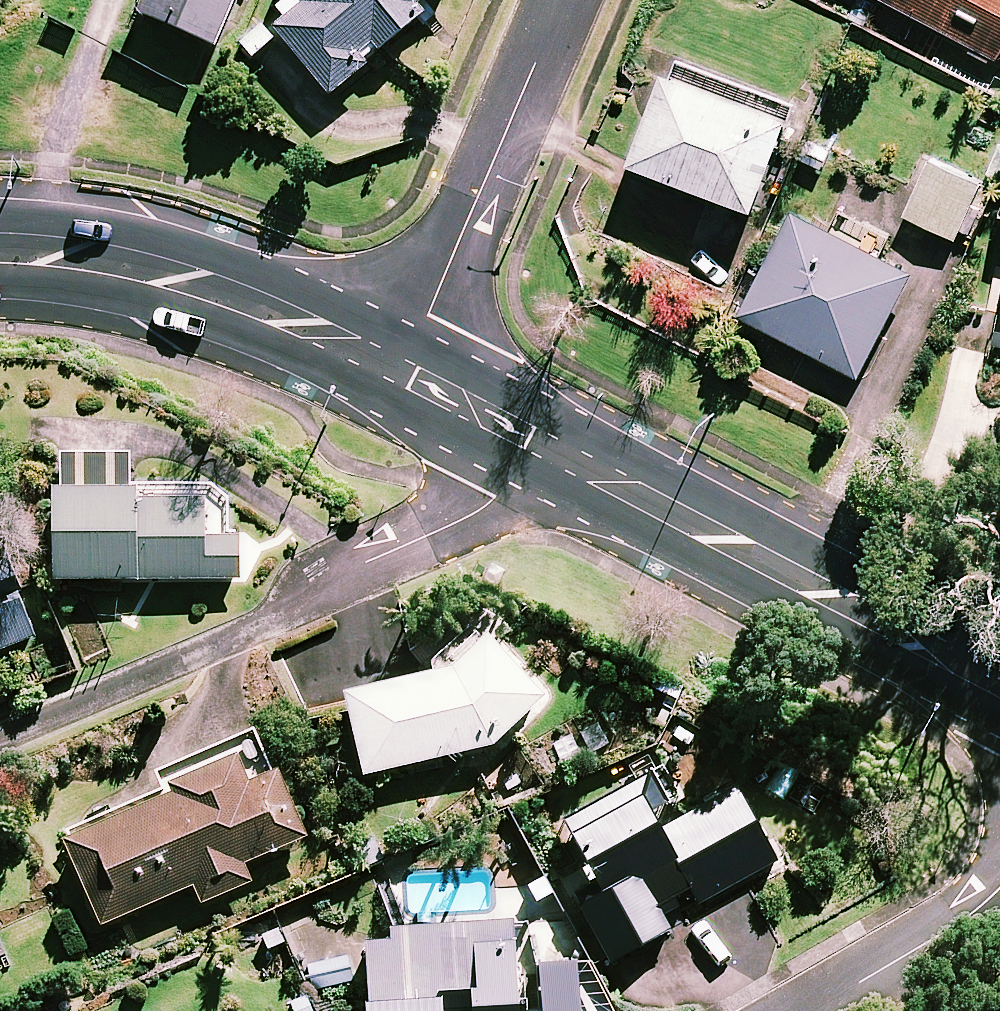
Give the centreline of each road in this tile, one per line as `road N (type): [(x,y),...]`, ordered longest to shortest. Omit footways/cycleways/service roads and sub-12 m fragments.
road 1 (residential): [(0,735),(270,622),(466,517),(492,495),(529,436)]
road 2 (secondary): [(999,686),(529,436)]
road 3 (secondary): [(402,370),(179,278),(94,258),(0,251)]
road 4 (residential): [(559,0),(402,370)]
road 5 (residential): [(824,1010),(999,892)]
road 6 (secondary): [(529,436),(402,370)]

